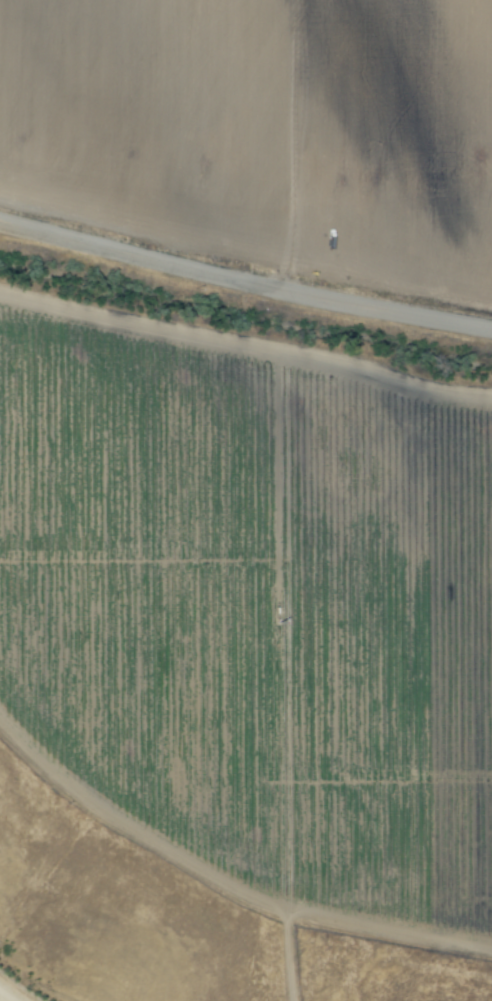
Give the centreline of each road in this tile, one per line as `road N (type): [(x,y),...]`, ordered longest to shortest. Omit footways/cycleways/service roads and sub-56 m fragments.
road 1 (residential): [(0,223),(491,337)]

